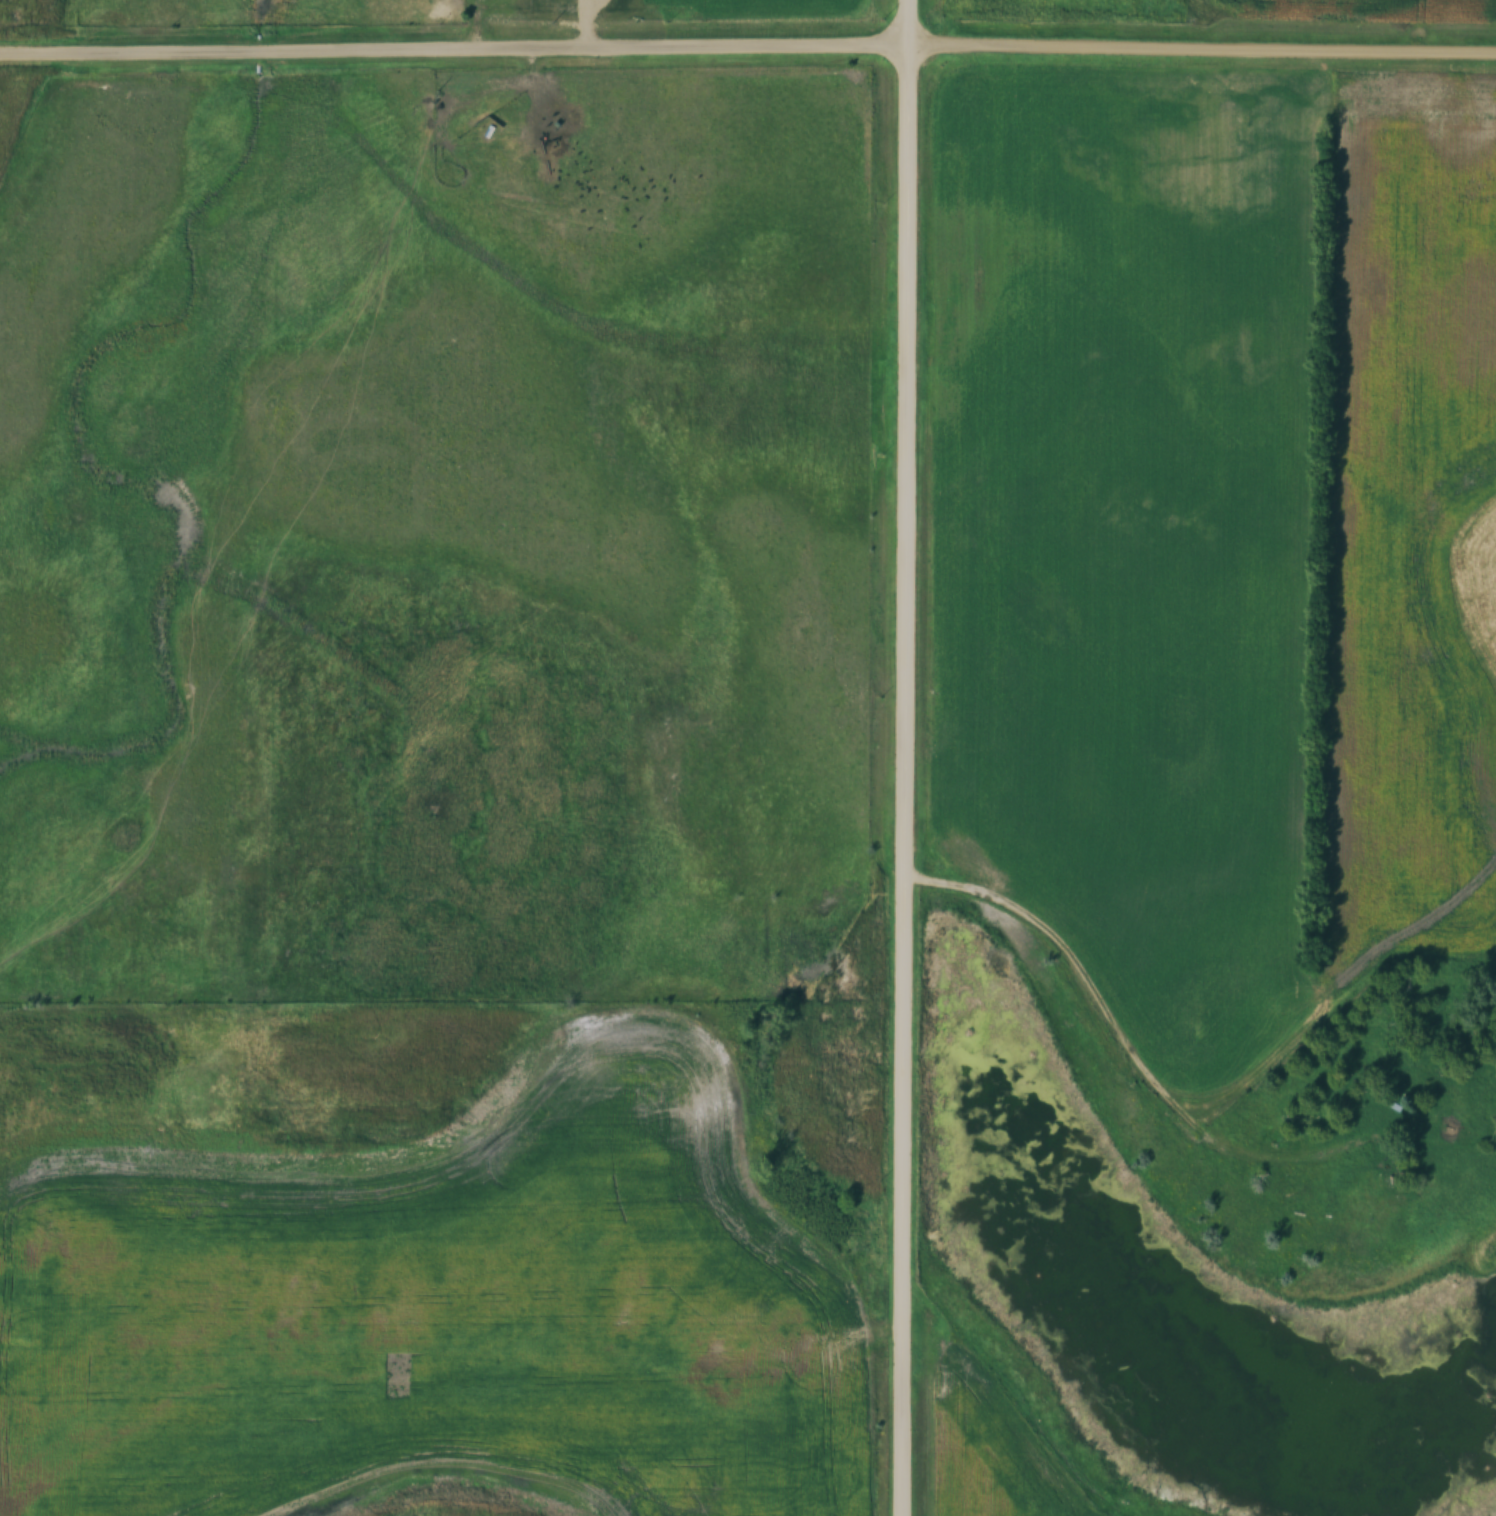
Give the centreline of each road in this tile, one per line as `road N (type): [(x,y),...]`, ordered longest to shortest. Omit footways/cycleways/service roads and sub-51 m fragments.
road 1 (residential): [(904,1515),(910,0)]
road 2 (residential): [(0,56),(910,46),(1495,56)]

